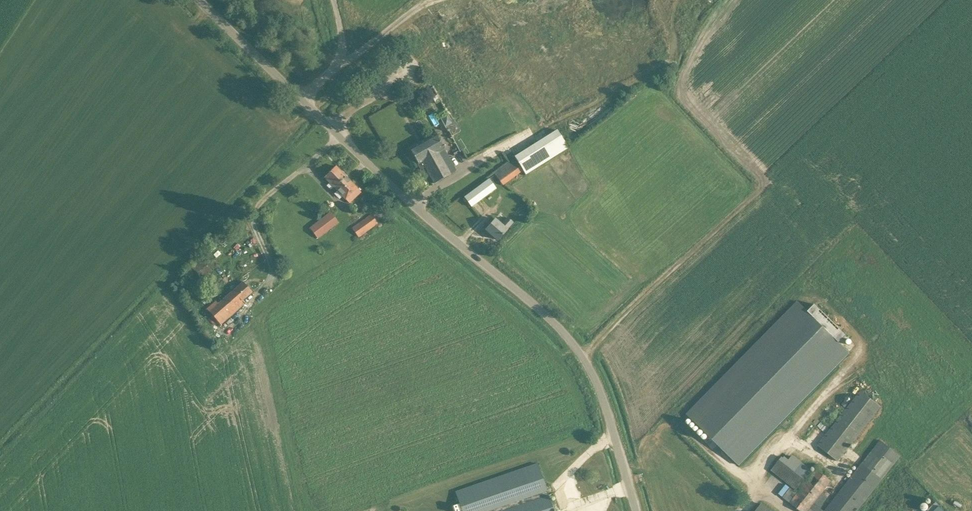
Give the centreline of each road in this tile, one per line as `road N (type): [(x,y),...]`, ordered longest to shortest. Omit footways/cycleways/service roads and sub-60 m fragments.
road 1 (unclassified): [(636,510),(601,390),(575,345),(425,216),(199,0)]

